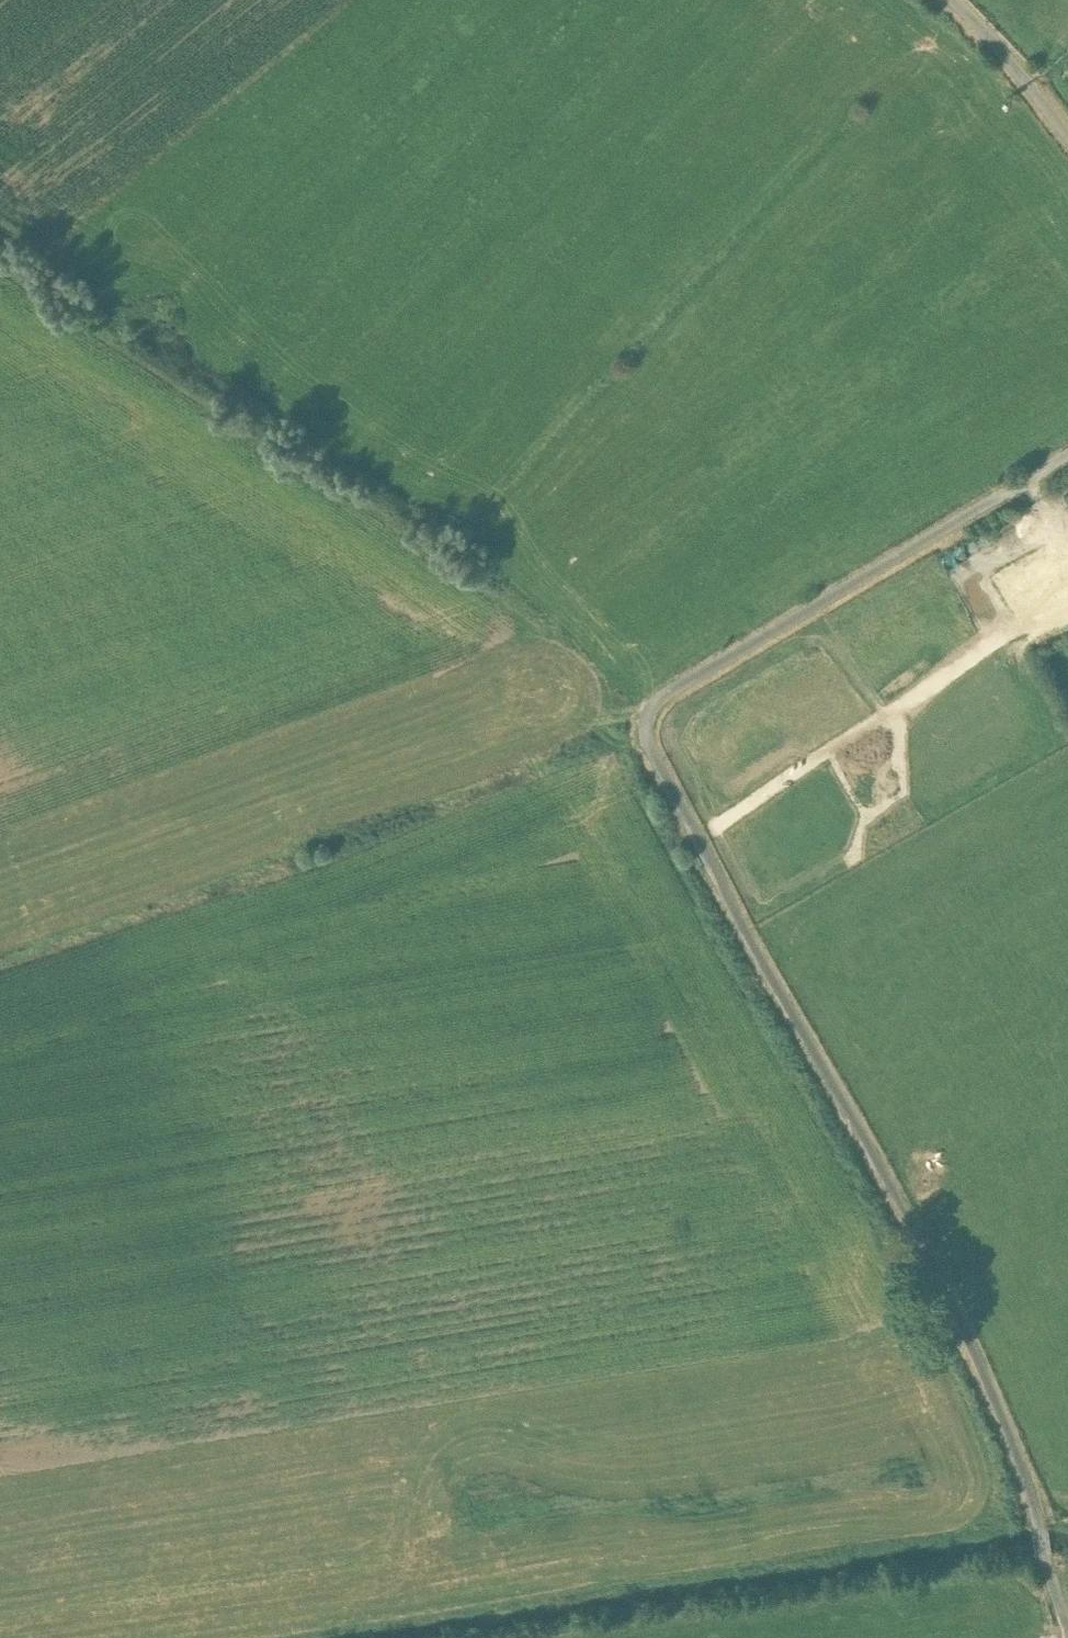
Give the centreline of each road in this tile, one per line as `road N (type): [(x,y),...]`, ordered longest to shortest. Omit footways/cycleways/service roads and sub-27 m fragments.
road 1 (track): [(1067,1630),(1008,1429),(958,1319),(844,1093),(742,931),(641,727),(655,699),(1067,453)]
road 2 (unclassified): [(1067,145),(951,0)]

